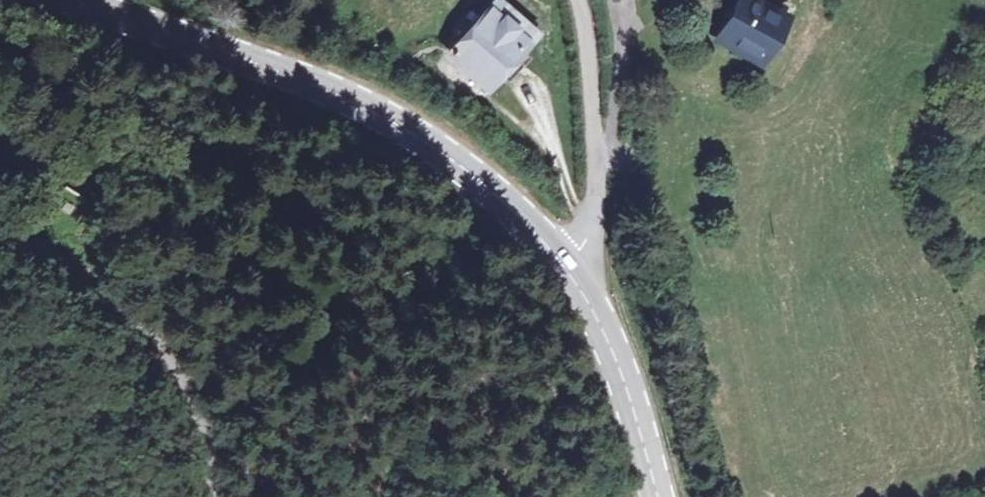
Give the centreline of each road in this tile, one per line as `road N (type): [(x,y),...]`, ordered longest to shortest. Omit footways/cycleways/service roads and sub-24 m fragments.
road 1 (secondary): [(557,261),(463,170),(372,111),(79,0)]
road 2 (unclassified): [(0,236),(95,278),(128,309),(197,413),(213,496)]
road 3 (residential): [(557,261),(587,228),(597,175),(577,0)]
road 4 (secondary): [(656,496),(616,363),(557,261)]

